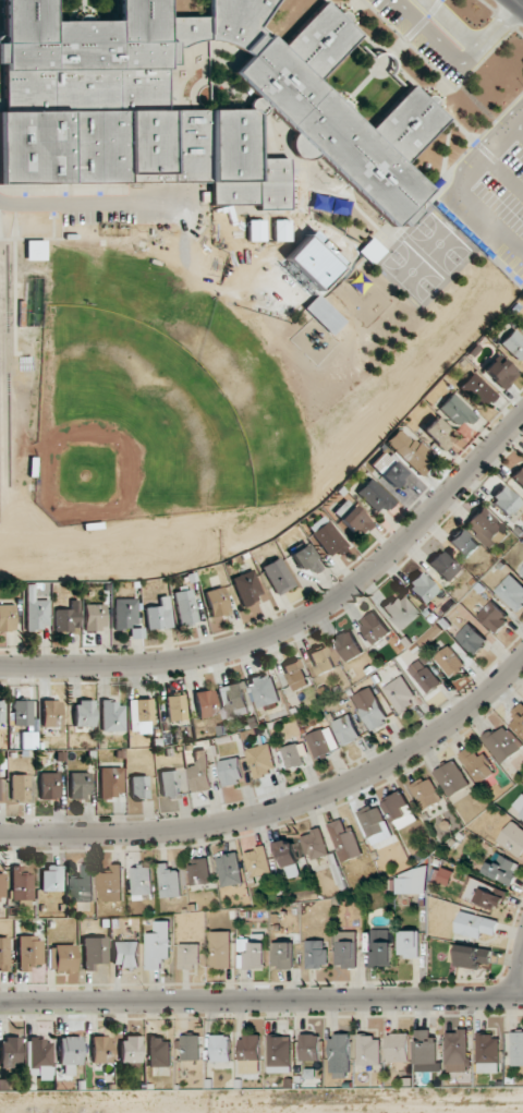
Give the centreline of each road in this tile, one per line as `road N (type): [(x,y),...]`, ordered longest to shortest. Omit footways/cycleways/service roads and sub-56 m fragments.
road 1 (residential): [(0,667),(190,658),(281,628),(360,580),(522,415)]
road 2 (residential): [(0,835),(177,830),(318,798),(453,723),(522,660)]
road 3 (residential): [(0,1001),(522,999)]

